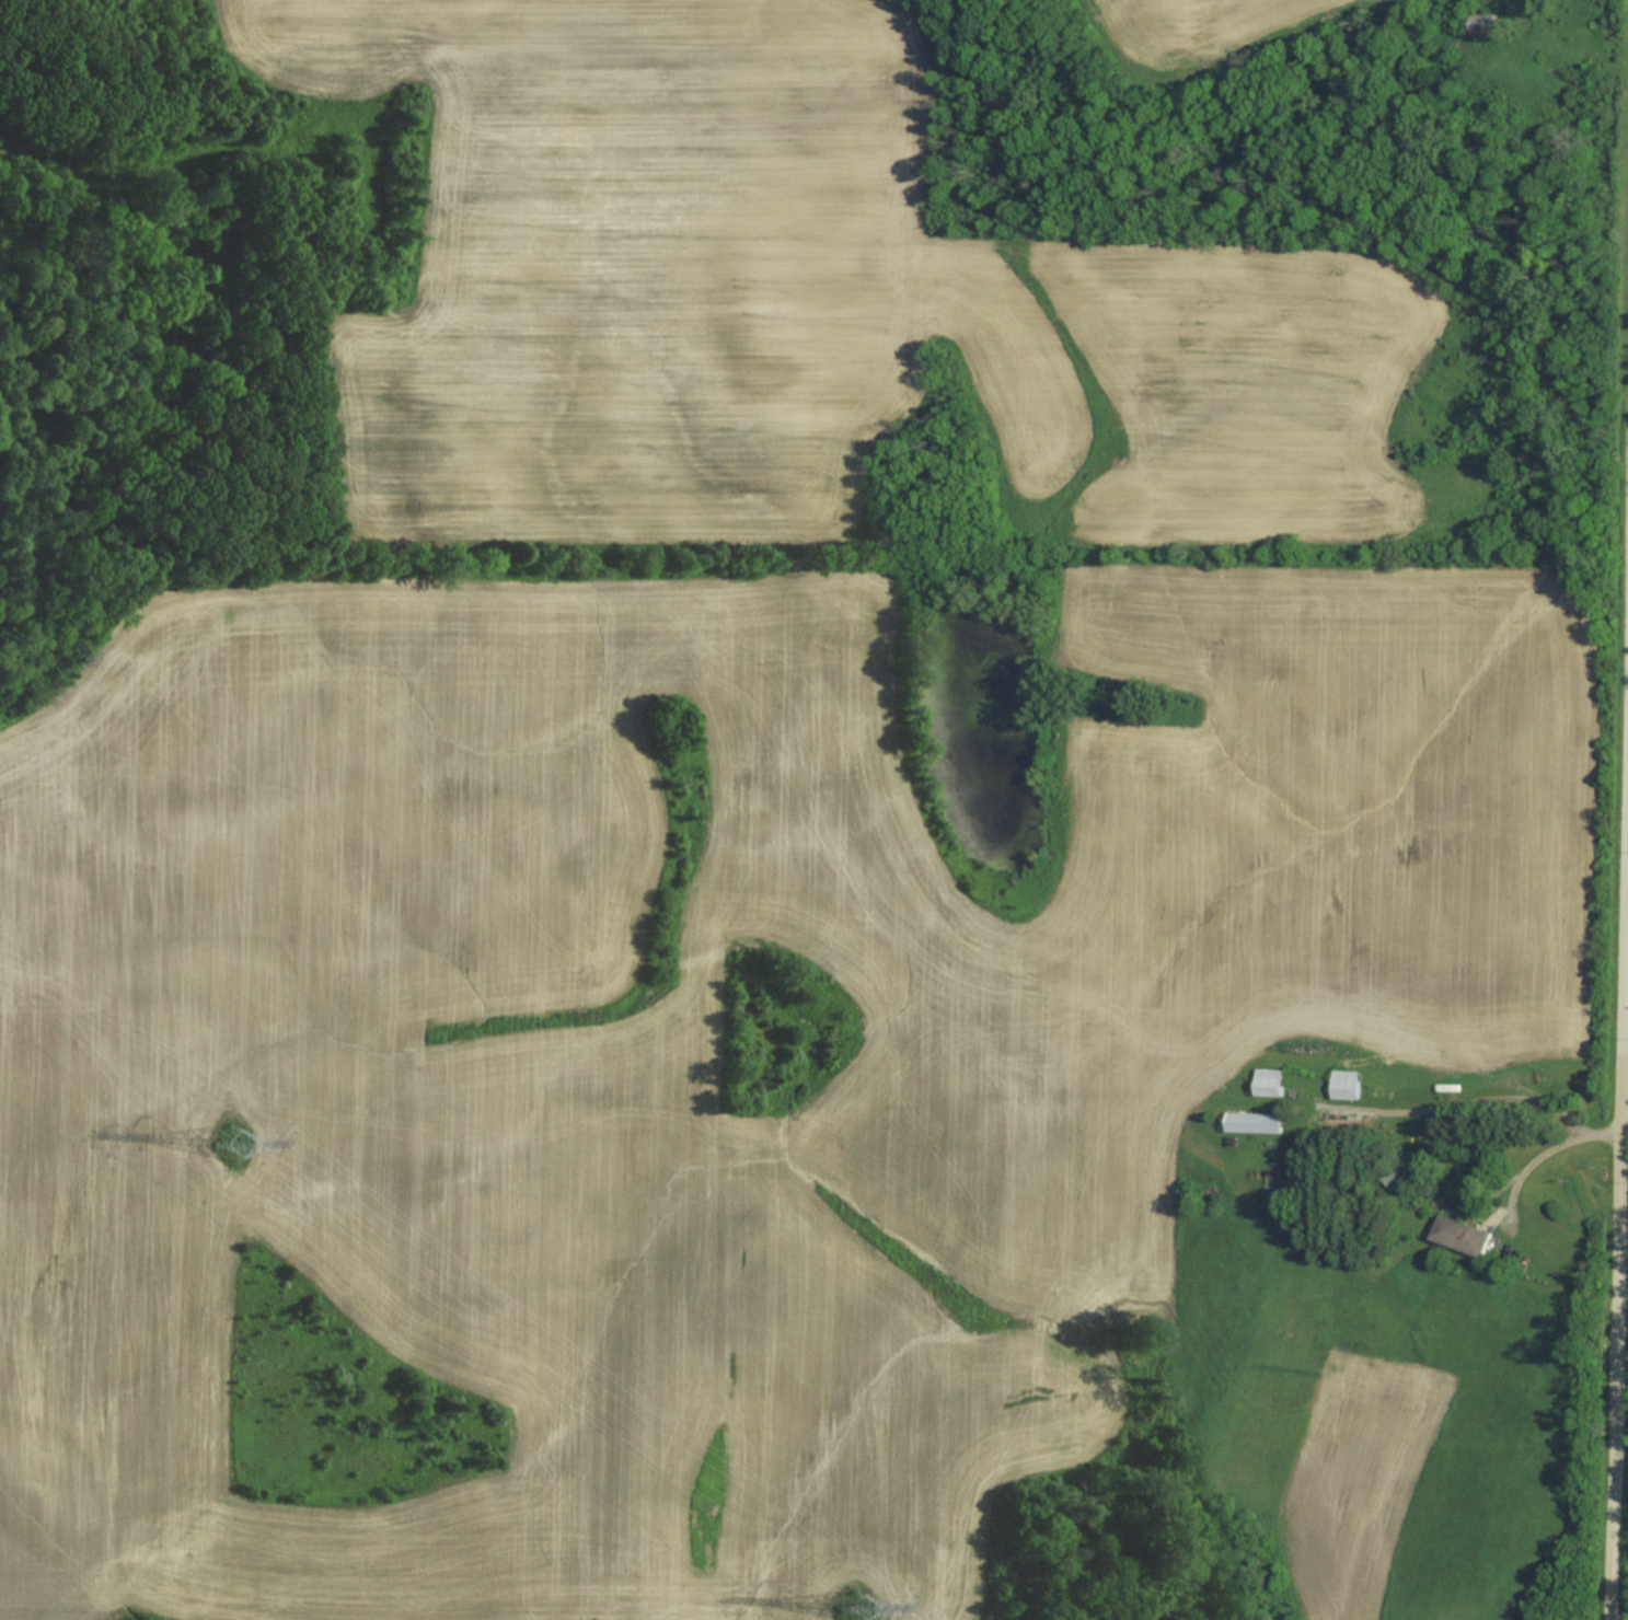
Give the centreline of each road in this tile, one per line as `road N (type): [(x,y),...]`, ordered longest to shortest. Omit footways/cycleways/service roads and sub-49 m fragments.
road 1 (residential): [(1616,1619),(1627,866)]

